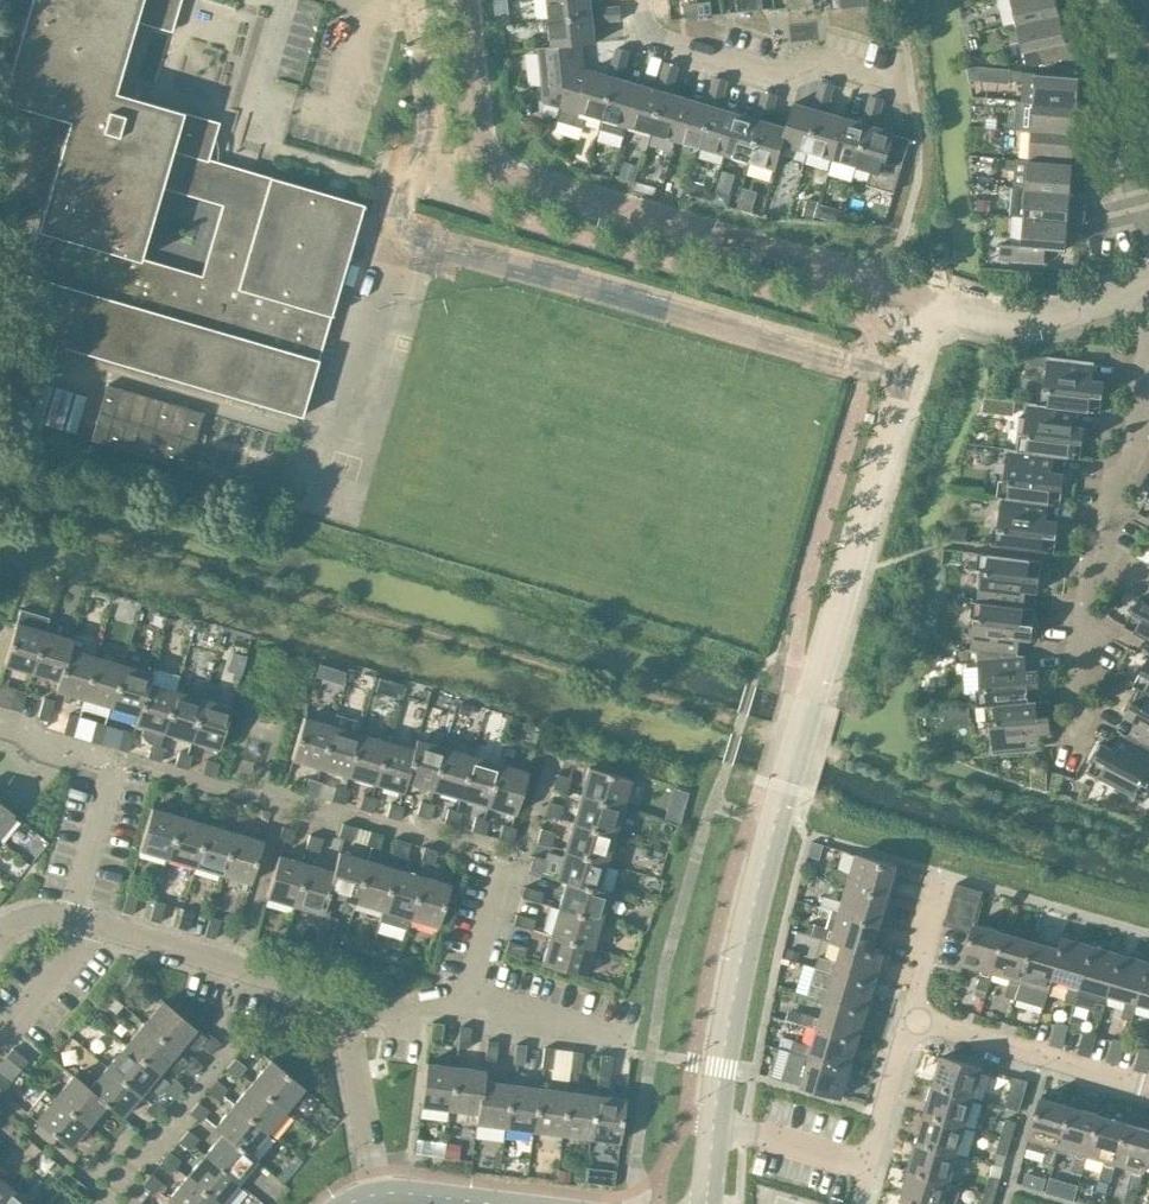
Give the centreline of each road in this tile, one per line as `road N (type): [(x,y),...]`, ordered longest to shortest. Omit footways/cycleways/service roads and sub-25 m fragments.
road 1 (unclassified): [(714,1121),(775,825),(928,310)]
road 2 (unclassified): [(928,310),(512,176),(471,139),(460,0)]
road 3 (residential): [(0,940),(16,923),(42,916),(74,922),(297,985),(327,998),(343,1021)]
road 4 (residential): [(913,82),(820,61),(780,79),(645,42),(640,0)]
road 5 (residential): [(1078,739),(1096,667),(1087,603),(1148,431)]
road 6 (residential): [(1148,1089),(909,1016)]
road 7 (residential): [(1148,233),(1109,0)]
road 8 (unclassified): [(1148,280),(1079,313),(1011,326),(928,310)]
road 9 (residential): [(343,1021),(376,1195)]
road 10 (residential): [(623,1037),(468,997)]
road 11 (residential): [(866,1165),(714,1121)]
road 12 (residential): [(866,1165),(909,1016)]
road 13 (residential): [(909,1016),(939,872)]
road 14 (residential): [(468,997),(505,862)]
road 15 (residential): [(468,997),(343,1021)]

